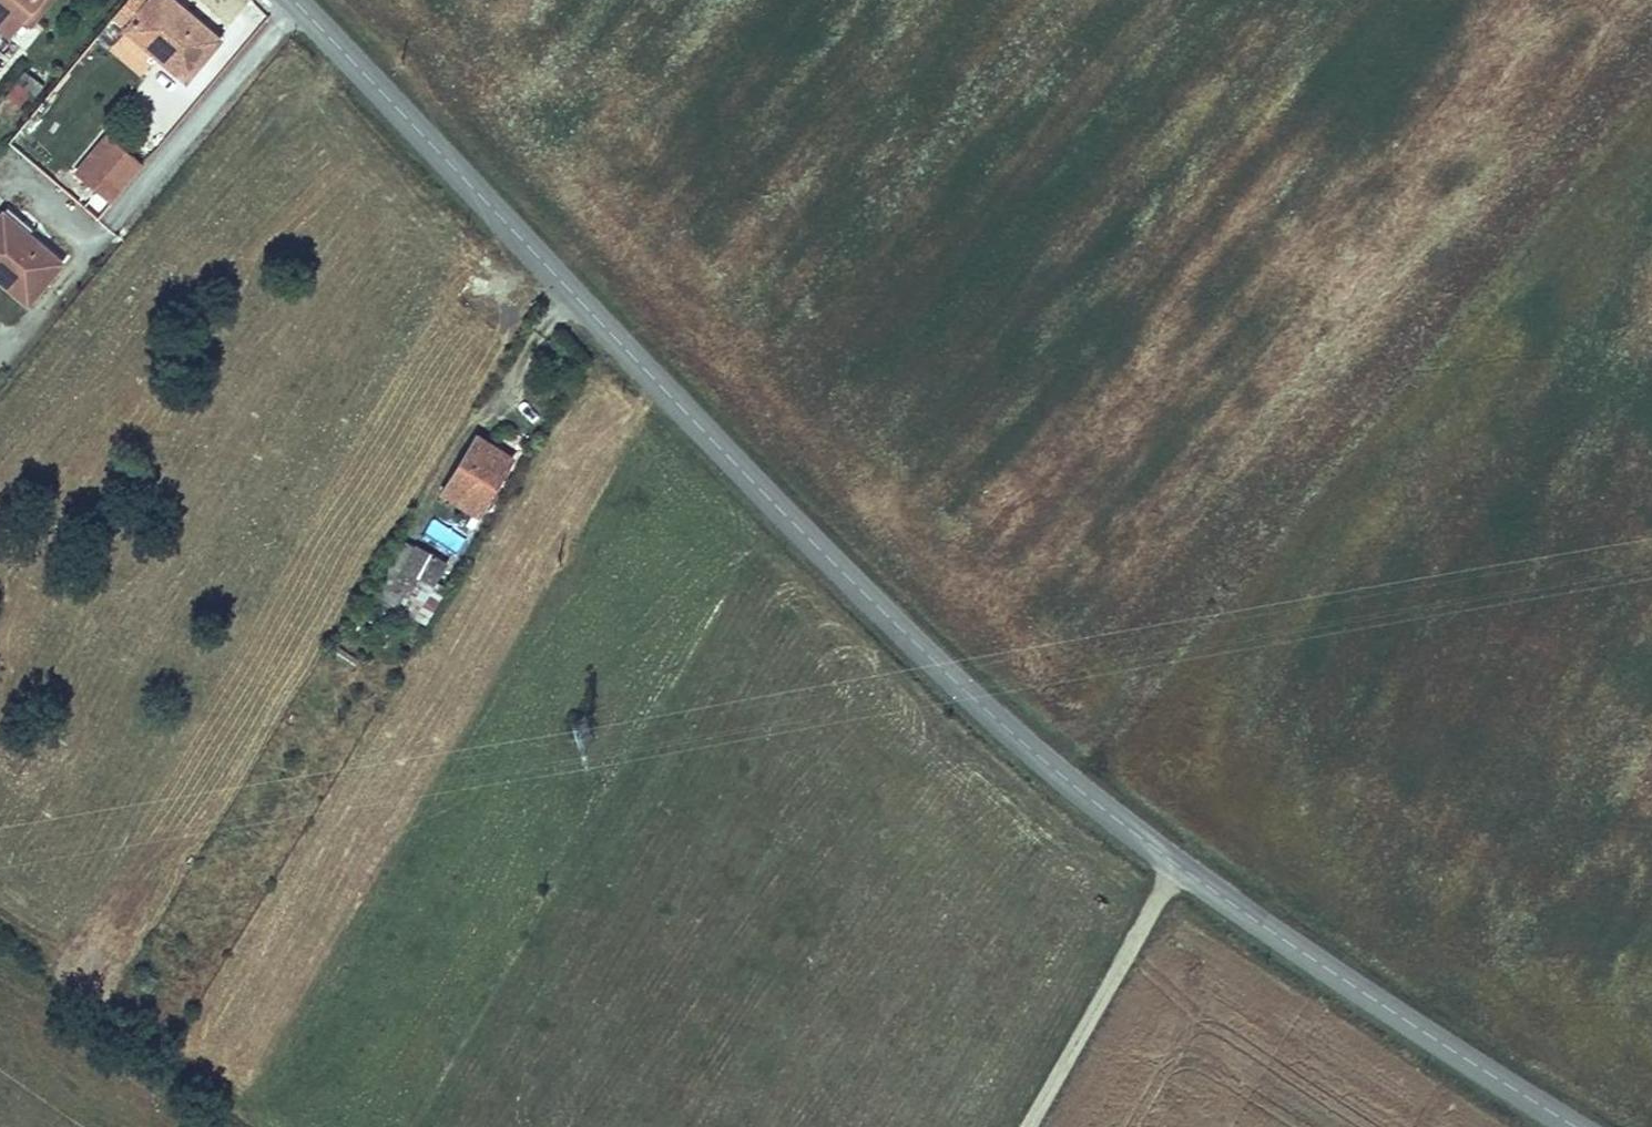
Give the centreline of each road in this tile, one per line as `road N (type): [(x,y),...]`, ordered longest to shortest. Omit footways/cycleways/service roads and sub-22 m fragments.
road 1 (tertiary): [(291,0),(915,644),(1066,781),(1332,973),(1575,1126)]
road 2 (track): [(1179,866),(1030,1126)]

